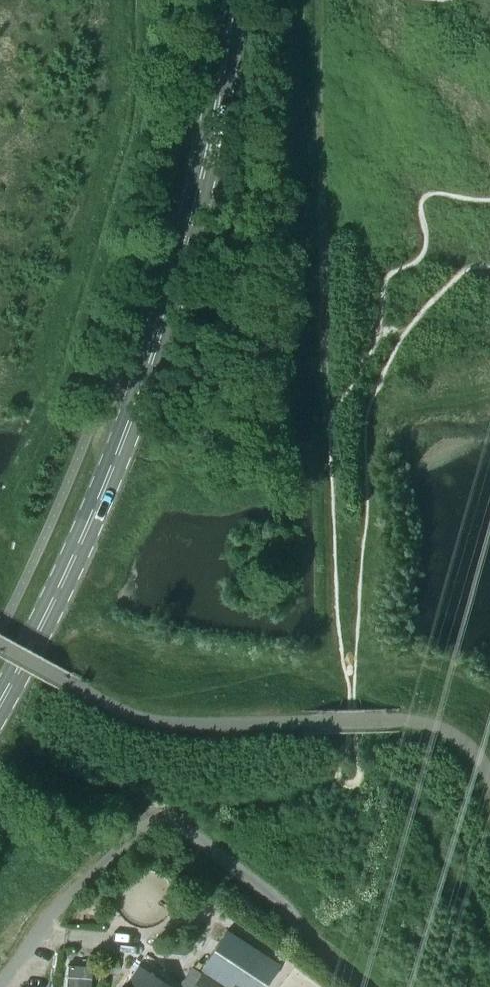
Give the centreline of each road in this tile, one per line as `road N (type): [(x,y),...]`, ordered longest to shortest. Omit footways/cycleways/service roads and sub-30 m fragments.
road 1 (primary): [(0,706),(78,563),(150,372),(191,233),(234,0)]

